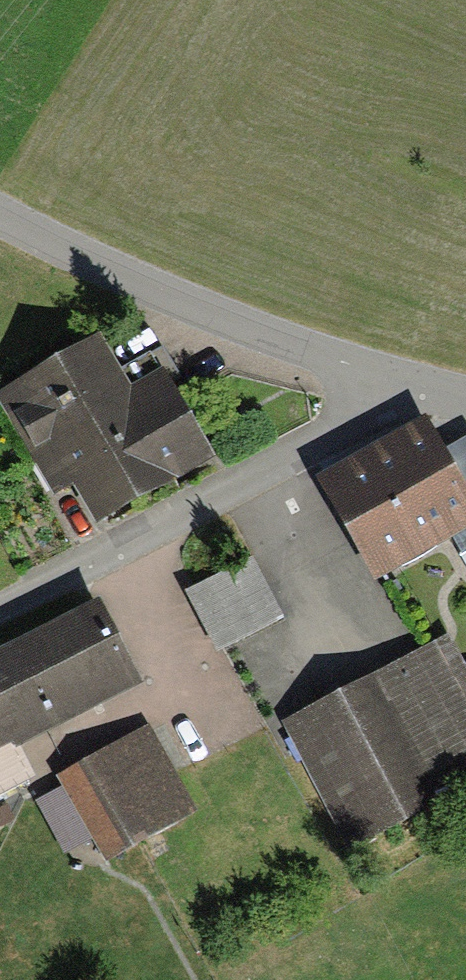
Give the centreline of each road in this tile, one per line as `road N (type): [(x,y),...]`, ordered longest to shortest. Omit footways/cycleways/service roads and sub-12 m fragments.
road 1 (residential): [(379,372),(365,416),(0,606)]
road 2 (residential): [(379,372),(128,278)]
road 3 (unclassified): [(128,278),(0,214)]

